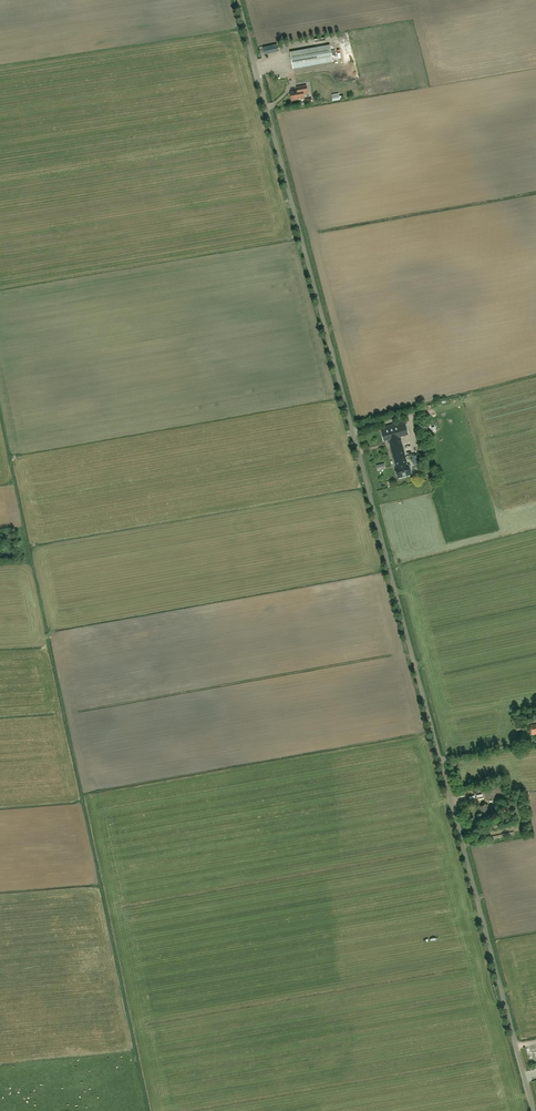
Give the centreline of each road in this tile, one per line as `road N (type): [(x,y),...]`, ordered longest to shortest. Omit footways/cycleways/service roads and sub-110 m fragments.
road 1 (unclassified): [(533,1110),(237,0)]

